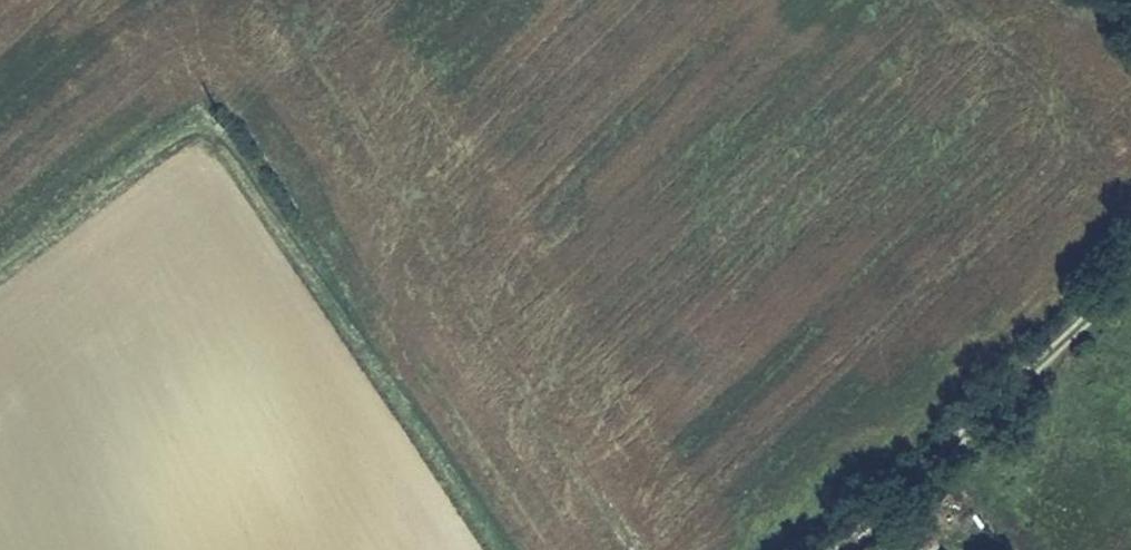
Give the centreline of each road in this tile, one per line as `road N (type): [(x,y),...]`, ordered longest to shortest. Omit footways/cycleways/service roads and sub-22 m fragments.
road 1 (track): [(503,549),(241,161),(209,133),(183,133),(133,165),(0,274)]

